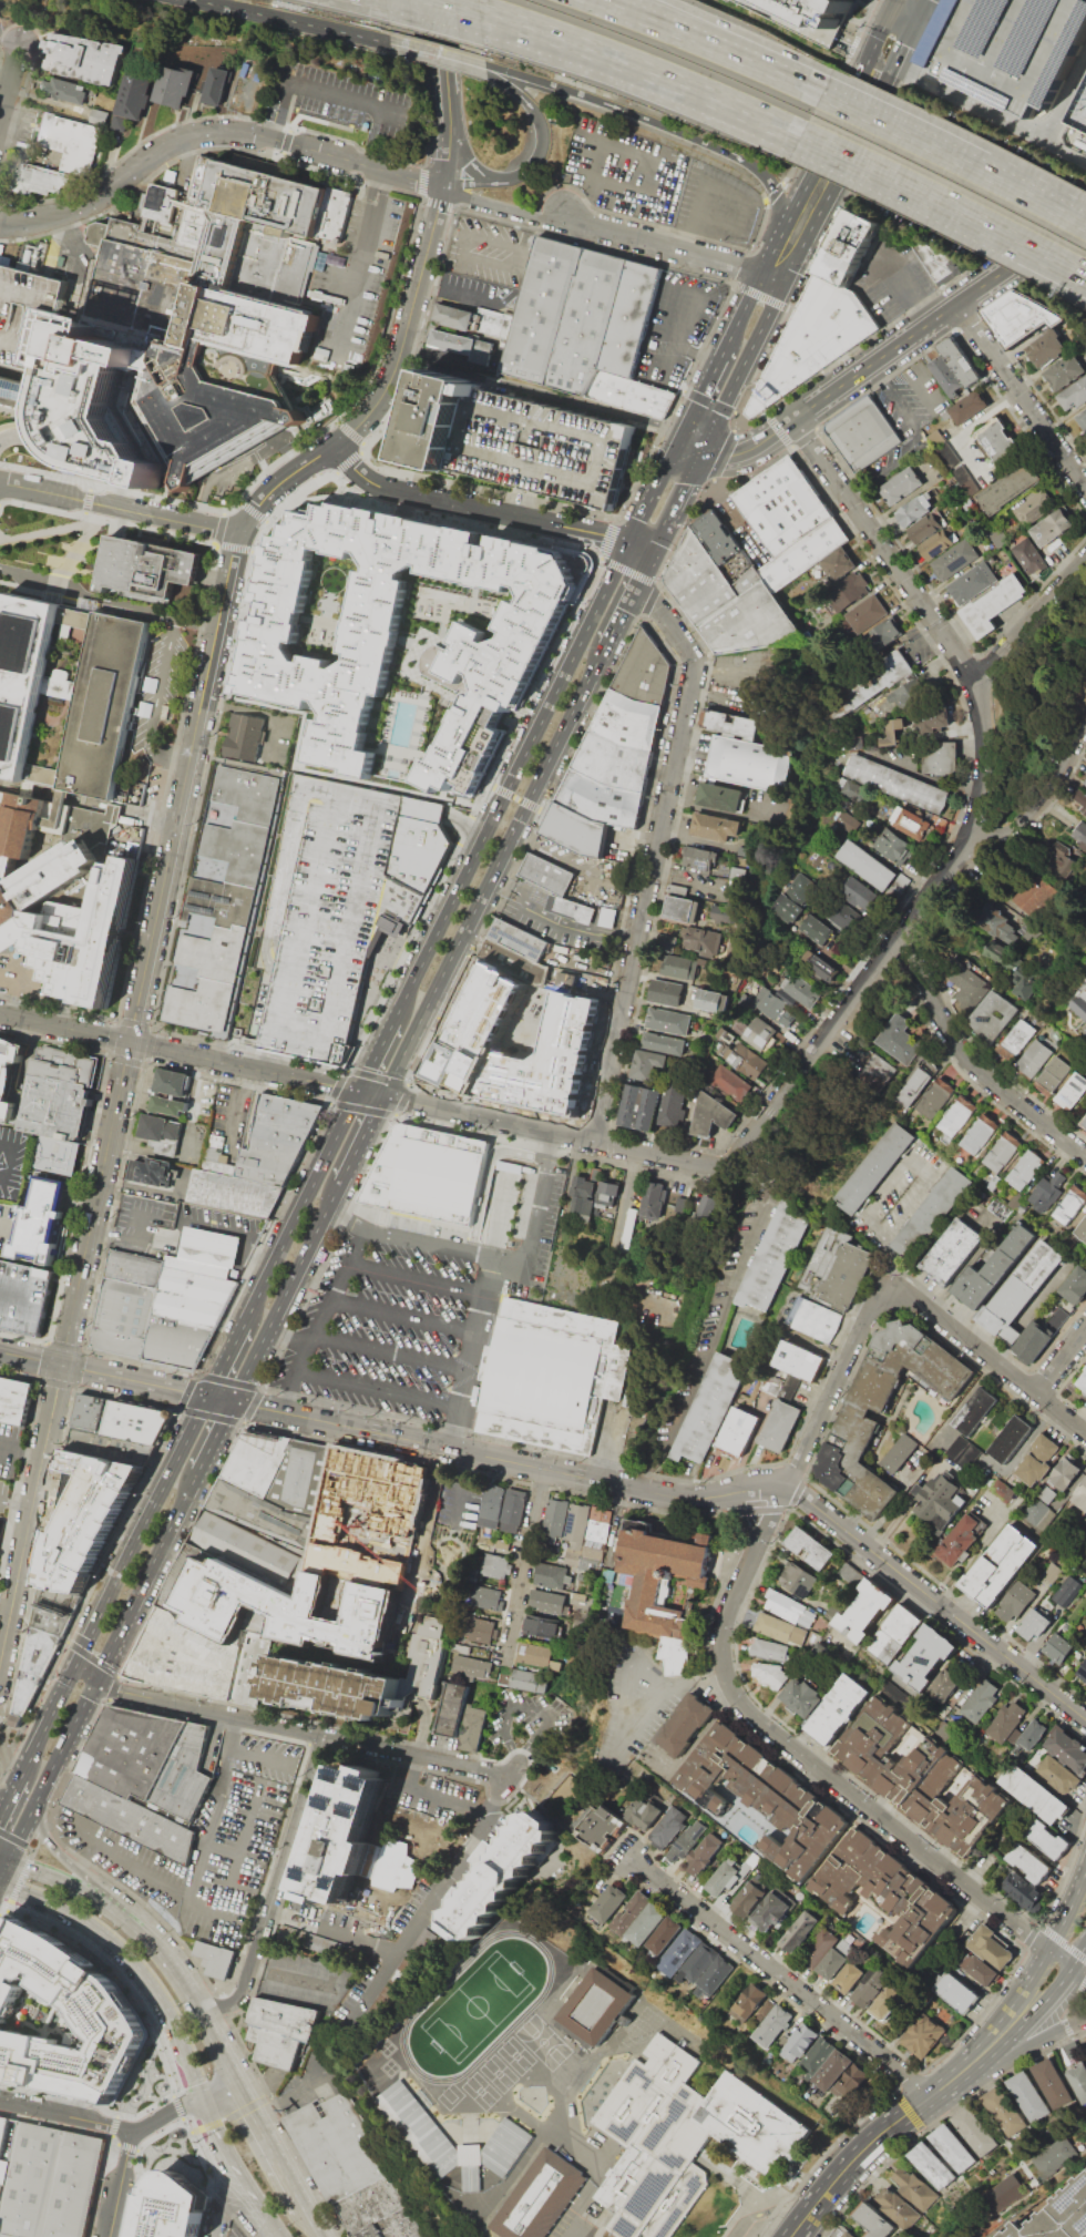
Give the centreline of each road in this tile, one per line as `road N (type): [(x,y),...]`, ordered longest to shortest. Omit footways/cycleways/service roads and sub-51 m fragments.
road 1 (residential): [(1085,1718),(800,1493),(678,1498),(233,1402)]
road 2 (residential): [(594,1138),(694,666),(654,605),(634,590)]
road 3 (residential): [(1047,1951),(740,1699),(725,1674),(723,1637),(756,1554)]
road 4 (residential): [(136,1040),(242,531)]
road 5 (primary): [(385,1094),(606,645)]
road 6 (residential): [(785,1489),(885,1287),(897,1287),(1034,1395),(1085,1330)]
road 7 (primary): [(607,589),(393,1020)]
road 8 (residential): [(505,1774),(117,1690),(98,1677)]
road 9 (residential): [(723,1166),(971,839)]
road 10 (residential): [(0,221),(70,212),(167,147),(213,134),(255,136),(383,170)]
road 11 (primary): [(700,451),(870,110)]
road 12 (residential): [(637,1866),(926,2100)]
road 13 (residential): [(359,1089),(0,1011)]
road 14 (tertiary): [(792,419),(1085,211)]
road 15 (residential): [(723,1166),(385,1094)]
road 16 (residential): [(61,1365),(136,1040)]
road 17 (residential): [(792,419),(982,683)]
road 18 (residential): [(1085,558),(982,683),(986,757),(971,839)]
road 19 (residential): [(628,544),(382,487),(334,445)]
road 20 (residential): [(203,2012),(243,1993),(321,1736)]
road 21 (residential): [(0,1658),(61,1365)]
road 22 (tertiary): [(1005,2030),(869,2144),(791,2236)]
road 23 (primary): [(208,1397),(76,1664)]
road 24 (tertiary): [(13,1893),(85,1924),(121,1952),(173,2024),(202,2098)]
road 25 (motorway): [(1085,226),(824,96)]
road 26 (residential): [(895,940),(972,1063),(1085,1156)]
road 27 (motorway): [(561,38),(805,139)]
road 28 (motorway): [(488,68),(564,89),(735,157)]
road 29 (primary): [(359,1089),(245,1322)]
road 30 (motorway): [(824,96),(591,0)]
road 31 (residential): [(242,531),(0,482)]
road 32 (residential): [(334,445),(383,389),(432,224)]
road 33 (primary): [(233,1402),(341,1182)]
road 34 (primary): [(98,1677),(199,1471)]
road 35 (residential): [(957,302),(1085,487)]
road 36 (primary): [(871,54),(777,245)]
road 37 (residential): [(202,2098),(131,2129),(0,2100)]
road 38 (residential): [(567,215),(762,274)]
road 39 (motorway): [(805,139),(988,226)]
road 40 (motorway): [(194,0),(391,43)]
road 41 (motorway): [(824,96),(649,0)]
road 42 (residential): [(504,1662),(545,1469)]
road 43 (residential): [(233,1402),(61,1365)]
road 44 (motorway): [(485,73),(529,101),(545,137),(534,168),(503,182)]
road 45 (primary): [(122,1909),(49,1843),(32,1808)]
road 46 (tertiary): [(203,2012),(155,1940),(122,1909)]
road 47 (residential): [(443,186),(541,219),(567,215)]
road 48 (residential): [(242,531),(276,483),(334,445)]
road 49 (tertiary): [(299,2196),(237,2084)]
road 50 (residential): [(967,2065),(1085,2019)]
road 51 (residential): [(448,125),(433,0)]
road 52 (tertiary): [(122,1909),(7,1862)]
road 53 (primary): [(76,1664),(22,1774)]
road 54 (primary): [(43,1786),(98,1677)]

